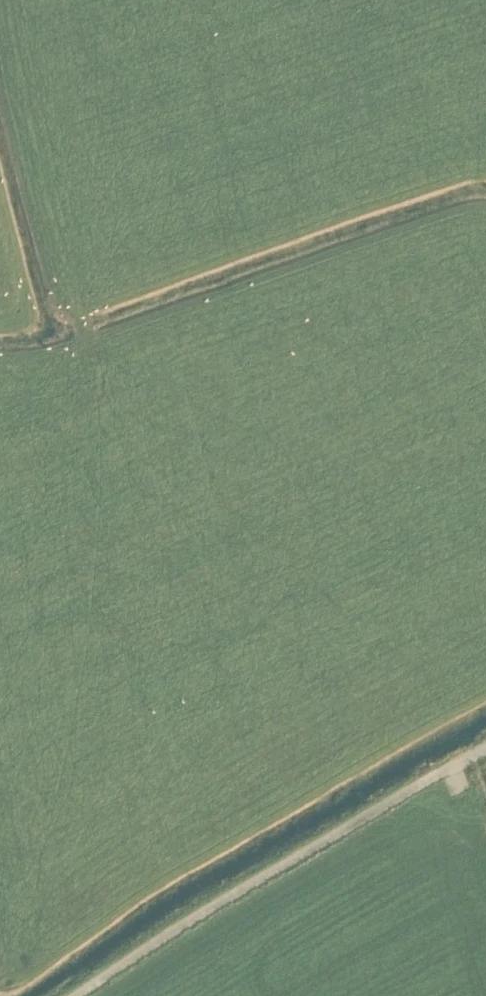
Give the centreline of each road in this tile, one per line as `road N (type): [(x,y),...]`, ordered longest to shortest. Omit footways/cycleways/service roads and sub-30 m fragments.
road 1 (unclassified): [(102,995),(485,773)]

